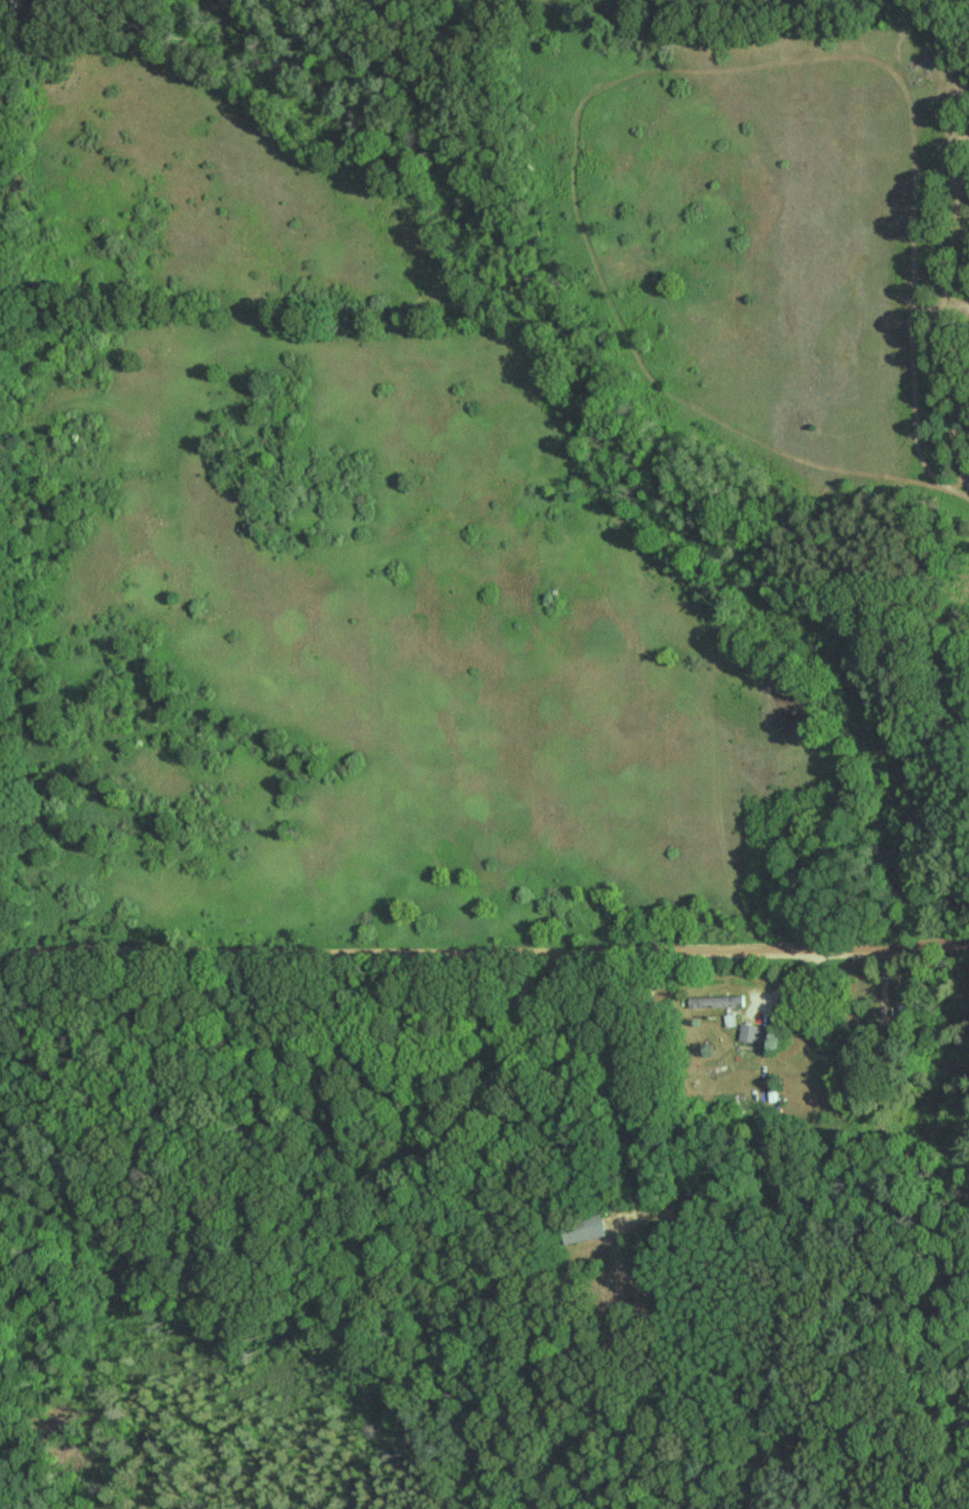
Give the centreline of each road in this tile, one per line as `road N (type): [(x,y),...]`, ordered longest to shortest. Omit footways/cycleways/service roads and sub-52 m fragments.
road 1 (track): [(944,488),(918,452),(916,170),(904,82),(866,55),(652,69),(589,91),(579,106),(571,197),(619,321),(658,390),(801,460),(944,488)]
road 2 (residential): [(968,943),(843,952),(0,947)]

